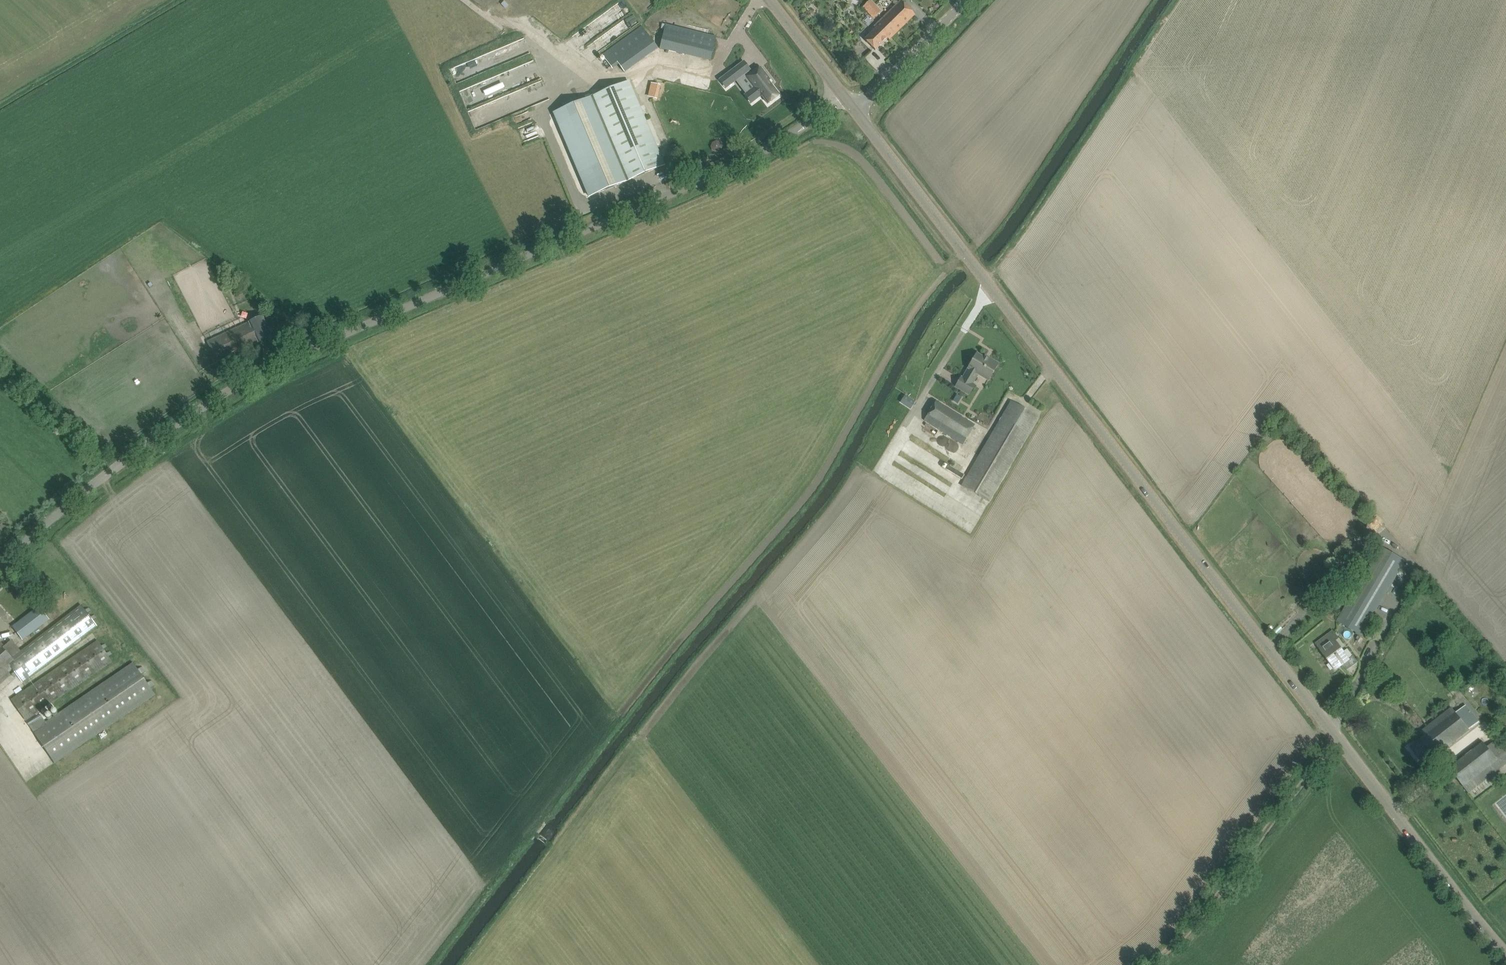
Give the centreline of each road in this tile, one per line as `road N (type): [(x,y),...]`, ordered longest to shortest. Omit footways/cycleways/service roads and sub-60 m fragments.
road 1 (tertiary): [(1505,949),(856,111)]
road 2 (unclassified): [(0,562),(111,467),(253,374),(731,164),(843,96)]
road 3 (unclassified): [(856,111),(964,0)]
road 4 (tertiary): [(843,96),(768,0)]

